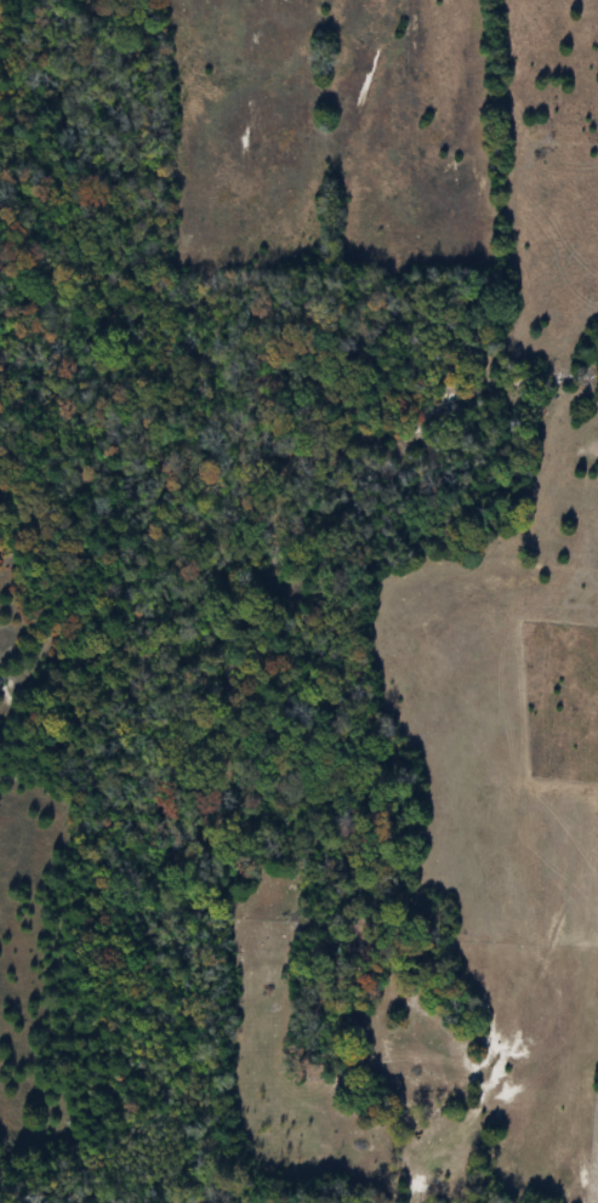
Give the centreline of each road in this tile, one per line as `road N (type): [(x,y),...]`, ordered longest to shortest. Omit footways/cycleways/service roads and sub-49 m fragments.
road 1 (residential): [(0,1197),(130,1202)]

